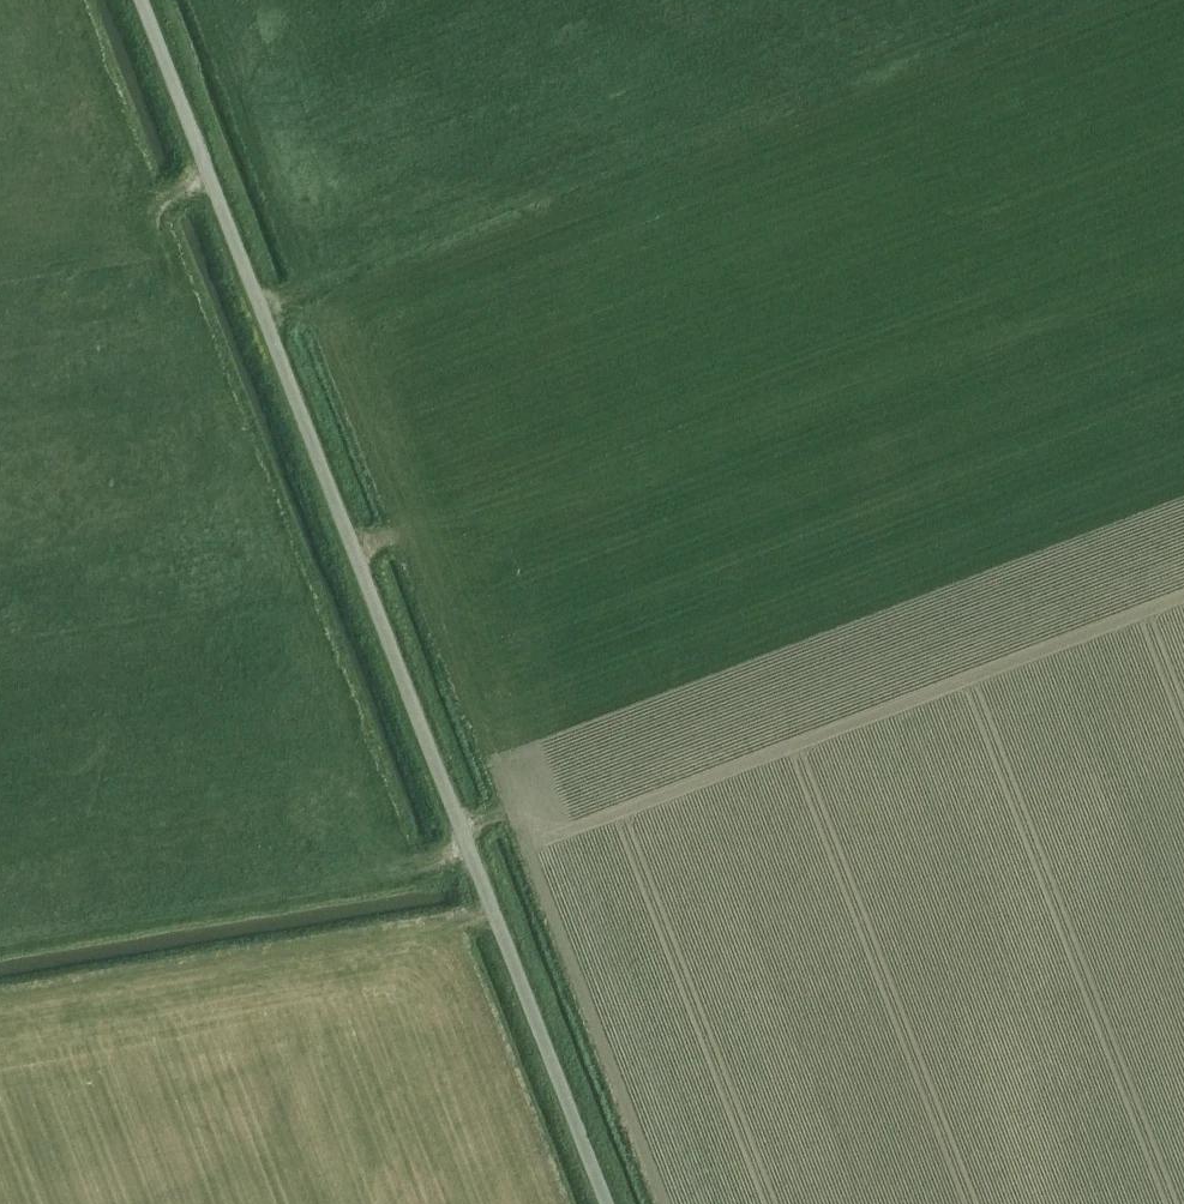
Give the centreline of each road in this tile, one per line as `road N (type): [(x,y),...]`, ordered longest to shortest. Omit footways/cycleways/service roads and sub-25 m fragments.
road 1 (unclassified): [(604,1203),(136,0)]

